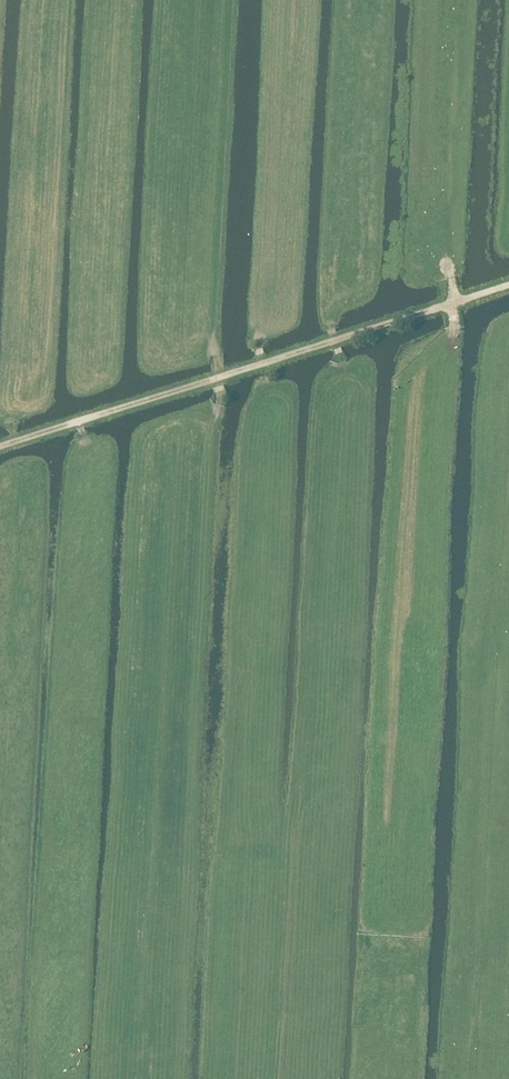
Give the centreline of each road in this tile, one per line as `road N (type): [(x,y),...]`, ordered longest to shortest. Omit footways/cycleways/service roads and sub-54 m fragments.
road 1 (track): [(0,448),(508,284)]

